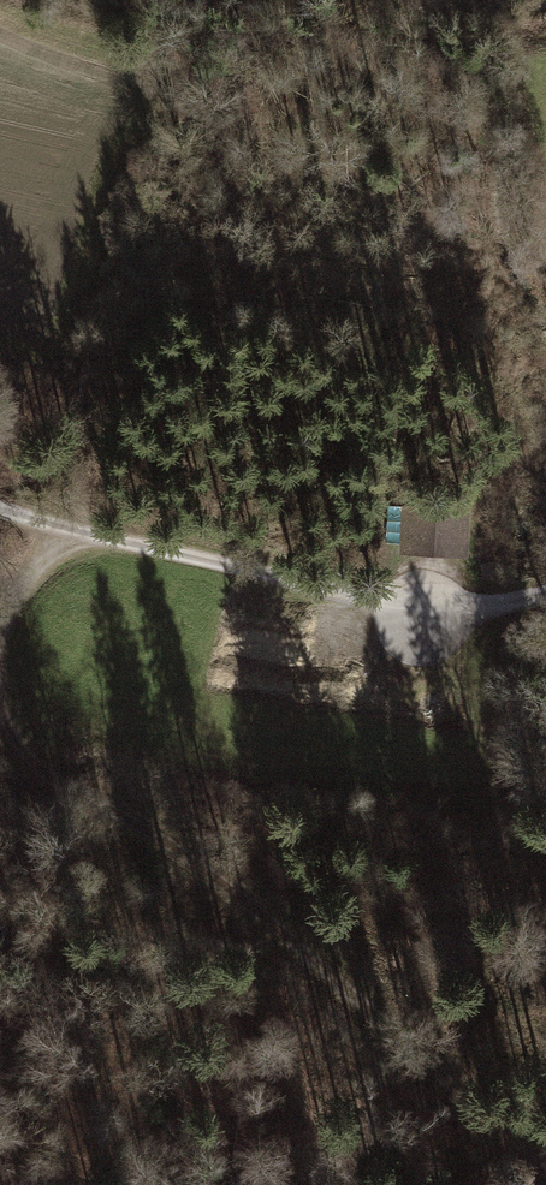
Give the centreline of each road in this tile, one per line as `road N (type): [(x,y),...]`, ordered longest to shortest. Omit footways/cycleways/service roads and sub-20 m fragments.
road 1 (track): [(545,1160),(155,830),(47,773),(3,715),(0,695)]
road 2 (track): [(545,590),(431,619),(0,507)]
road 3 (track): [(0,635),(9,599),(38,556),(113,536)]

